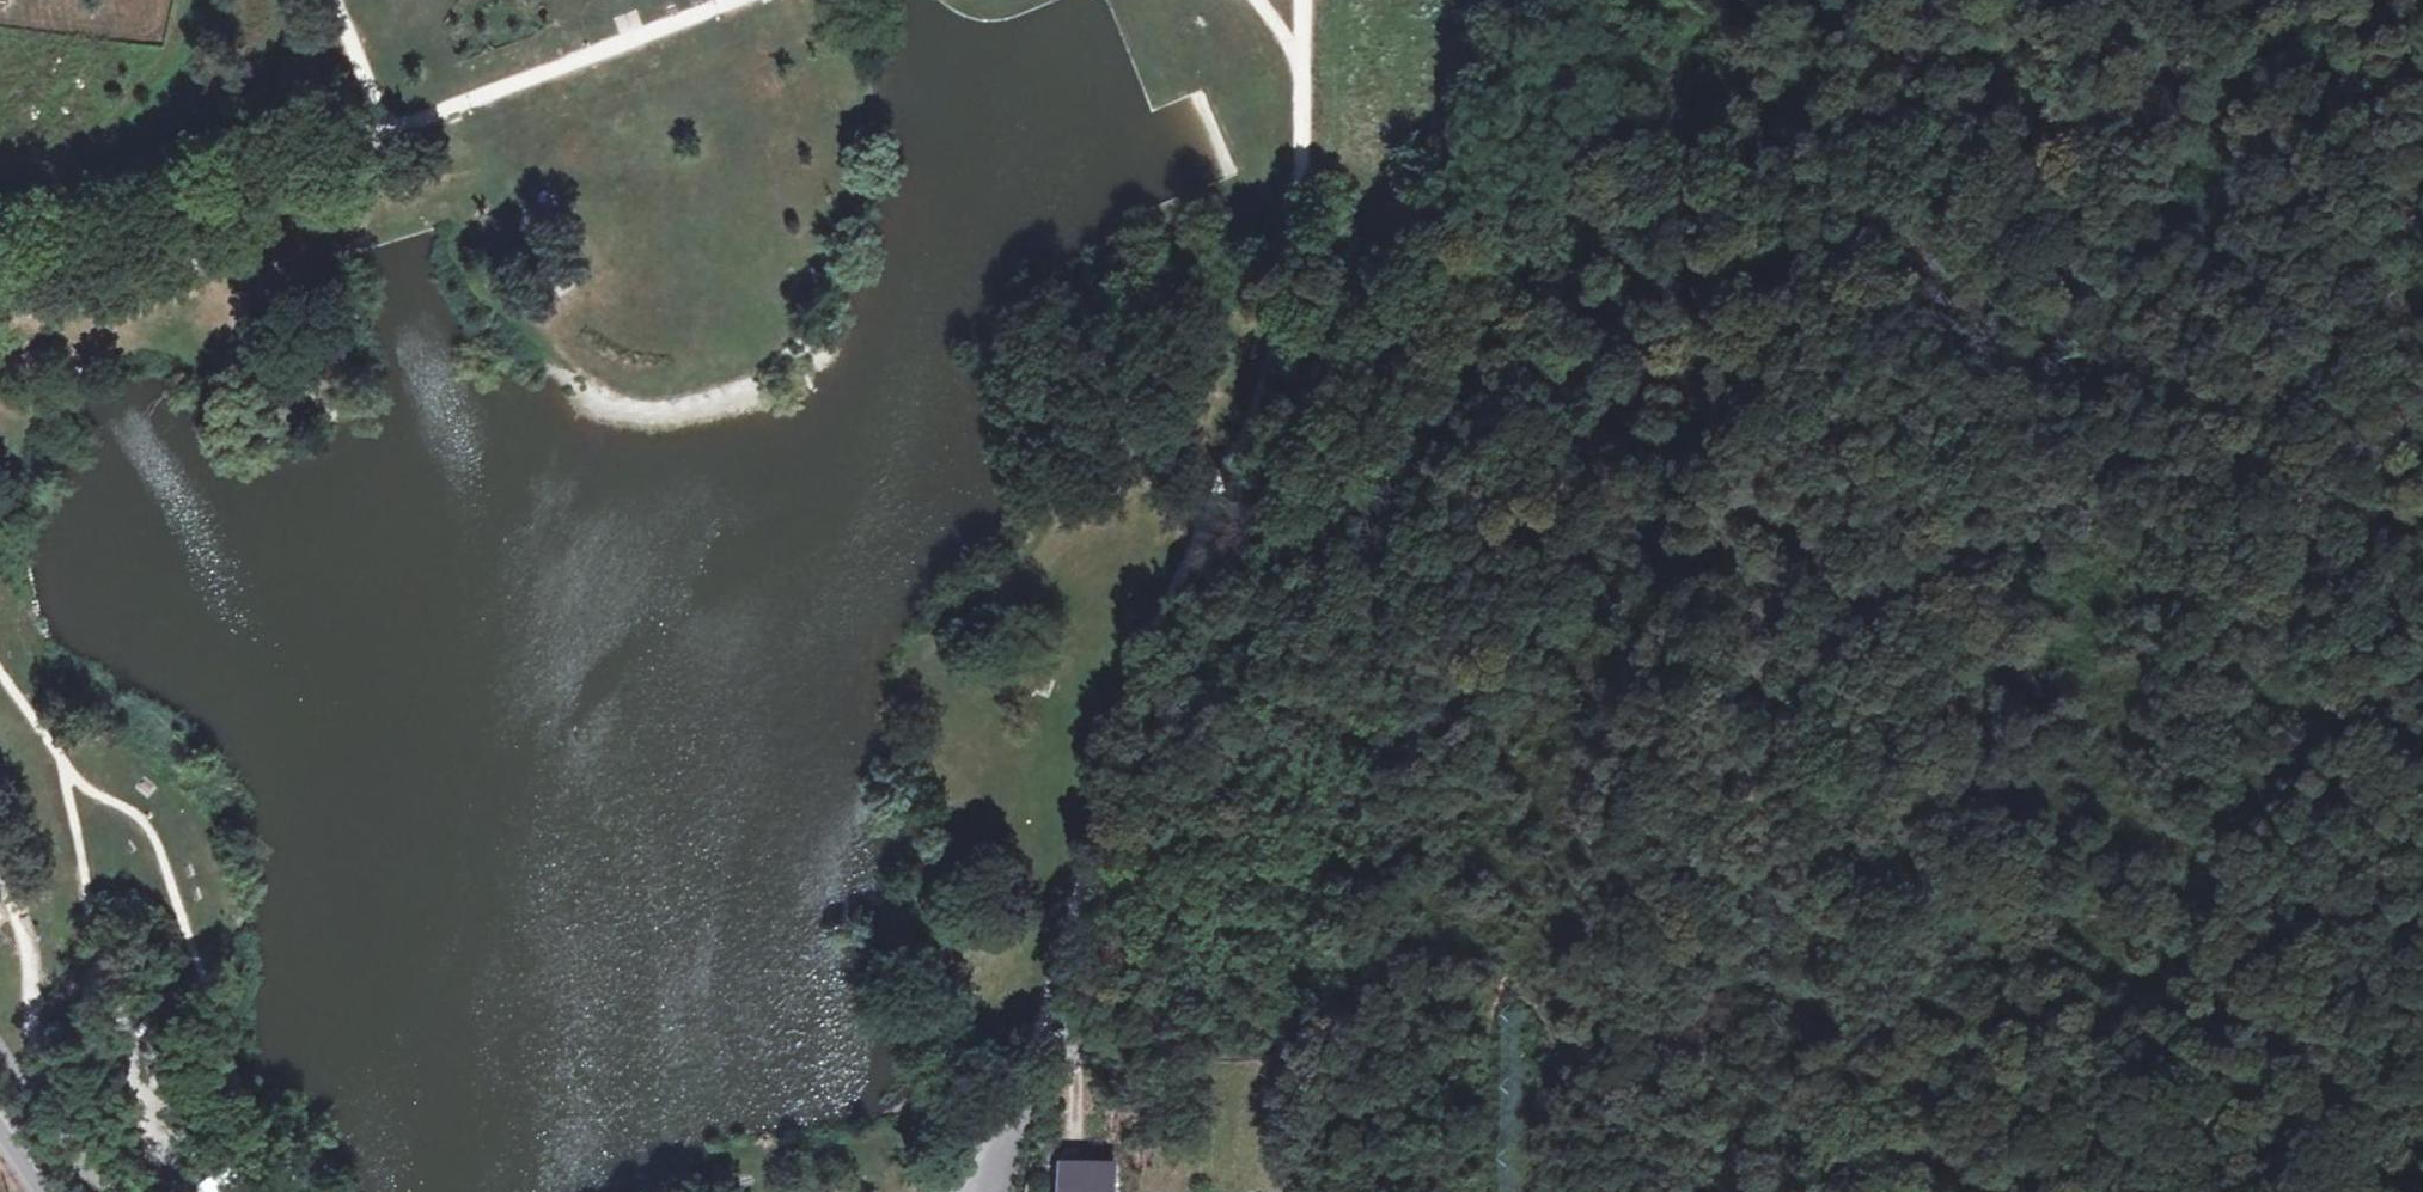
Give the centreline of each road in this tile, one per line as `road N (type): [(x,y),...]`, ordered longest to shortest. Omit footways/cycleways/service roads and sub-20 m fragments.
road 1 (unclassified): [(1068,1016),(1001,1191)]

